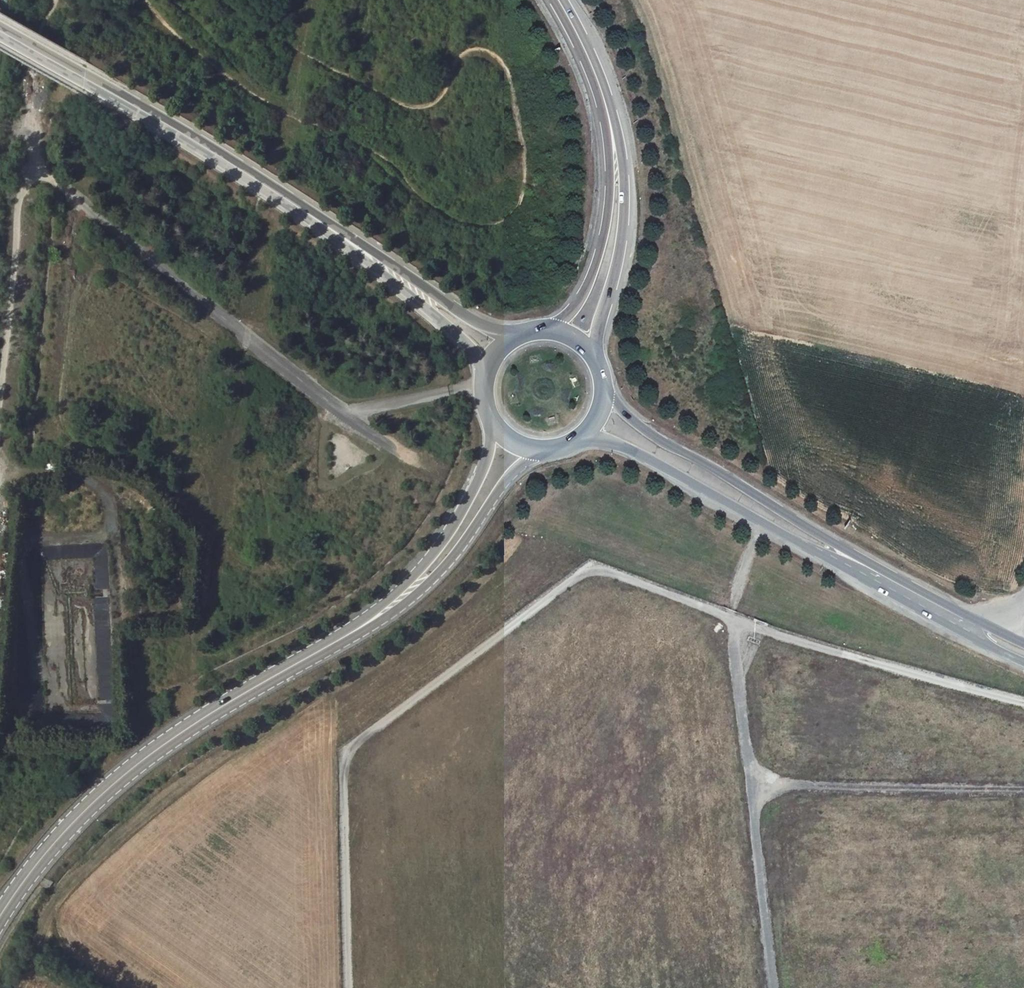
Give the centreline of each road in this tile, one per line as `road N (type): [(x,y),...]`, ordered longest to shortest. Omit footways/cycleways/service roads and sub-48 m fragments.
road 1 (primary): [(356,630),(140,762),(61,835),(0,916)]
road 2 (secondary): [(981,623),(665,443),(604,390)]
road 3 (secondary): [(370,259),(187,140),(0,33)]
road 4 (secondary): [(582,436),(638,454),(963,633)]
road 5 (track): [(54,0),(28,70),(33,166),(21,200),(0,397)]
road 6 (primary): [(593,358),(624,208),(618,144),(598,80)]
road 7 (primary): [(598,80),(608,213),(590,278),(553,330)]
road 8 (primary): [(356,630),(439,572),(509,475),(541,450)]
road 9 (primary): [(492,425),(479,477),(447,535),(356,630)]
road 10 (secondary): [(516,336),(467,317),(370,259)]
road 11 (secondary): [(370,259),(485,370)]

